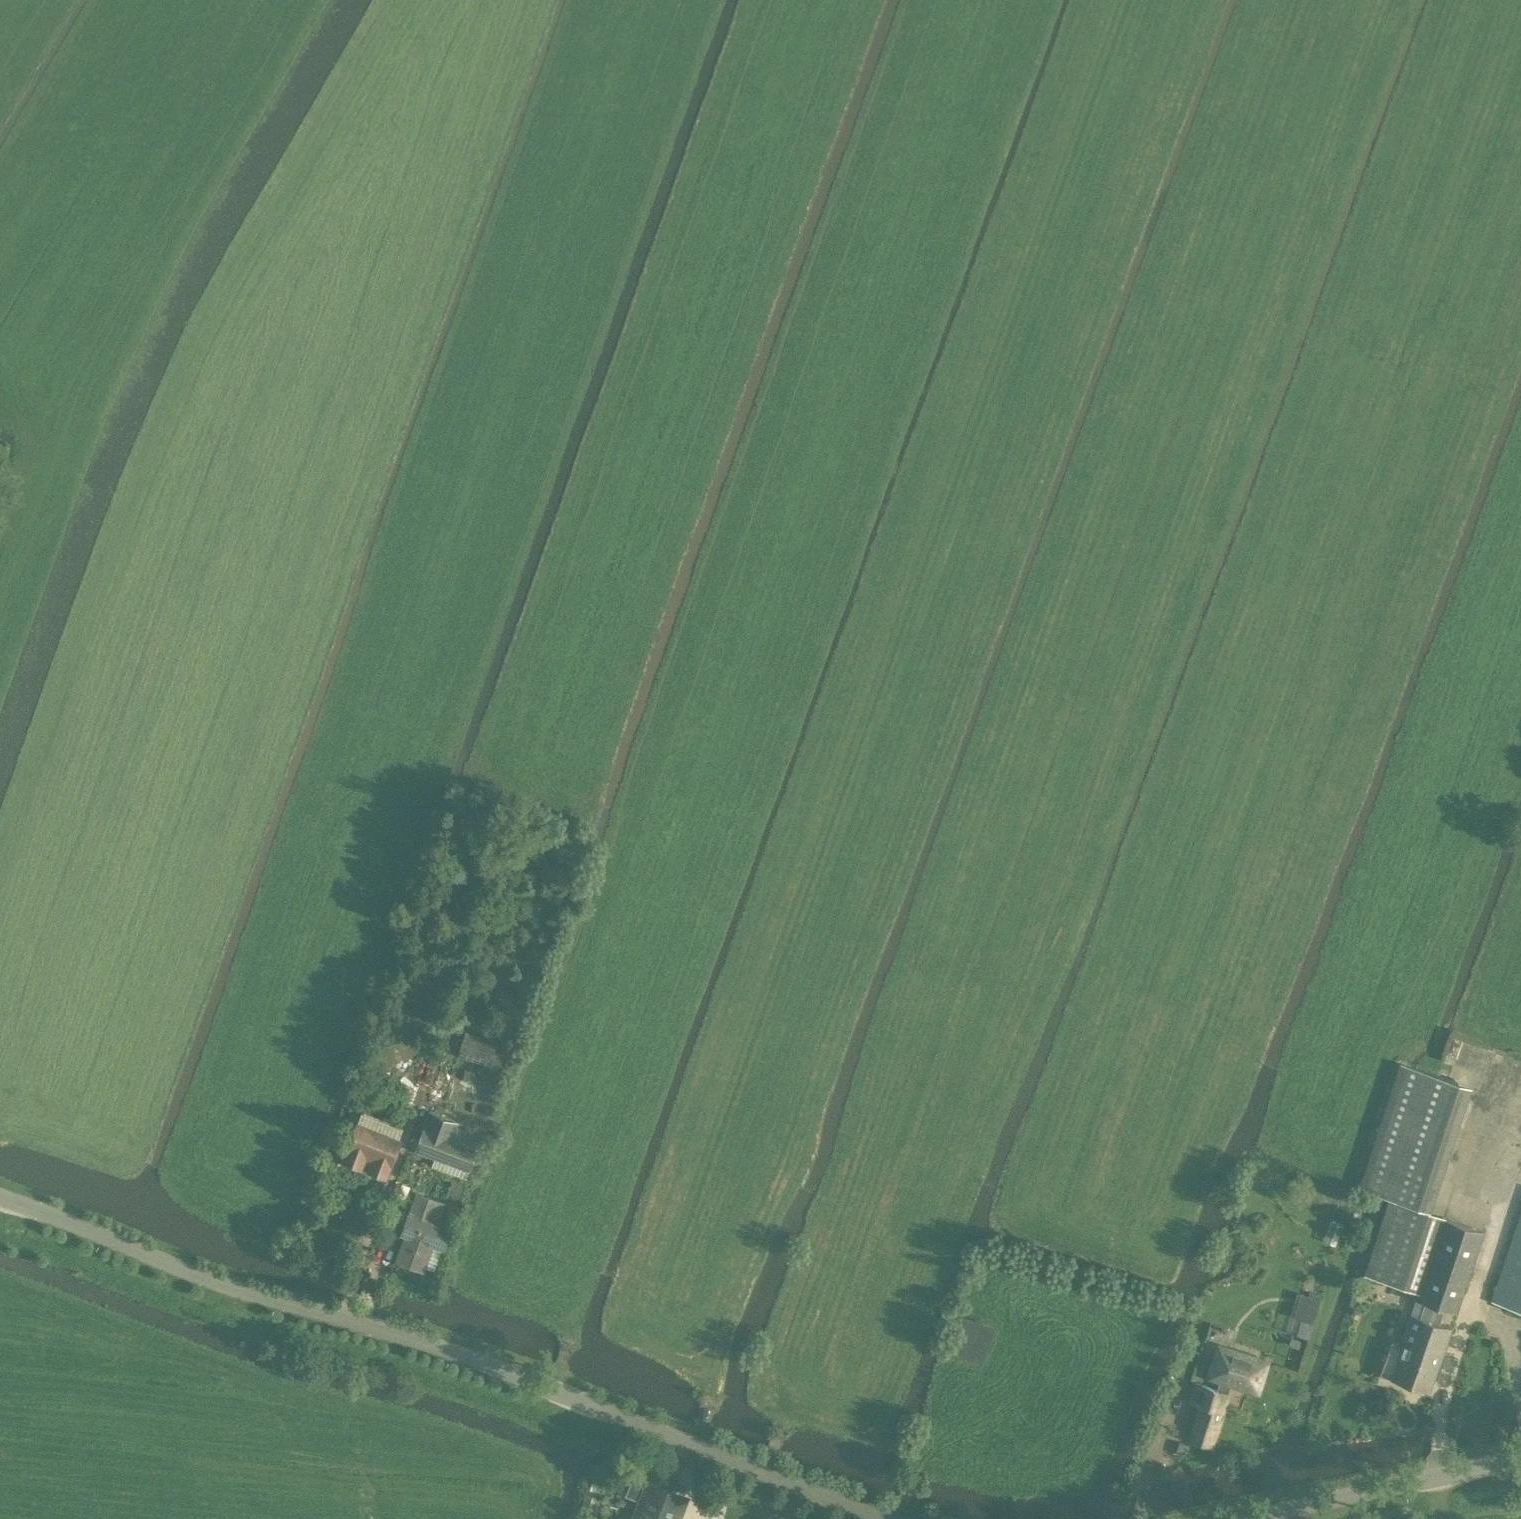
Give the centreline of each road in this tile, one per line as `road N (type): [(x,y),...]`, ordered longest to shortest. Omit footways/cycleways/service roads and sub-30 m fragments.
road 1 (unclassified): [(888,1518),(527,1364),(272,1298),(0,1197)]
road 2 (track): [(1451,1470),(1446,1415),(1520,1179)]
road 3 (unclassified): [(1520,1453),(1247,1518)]

